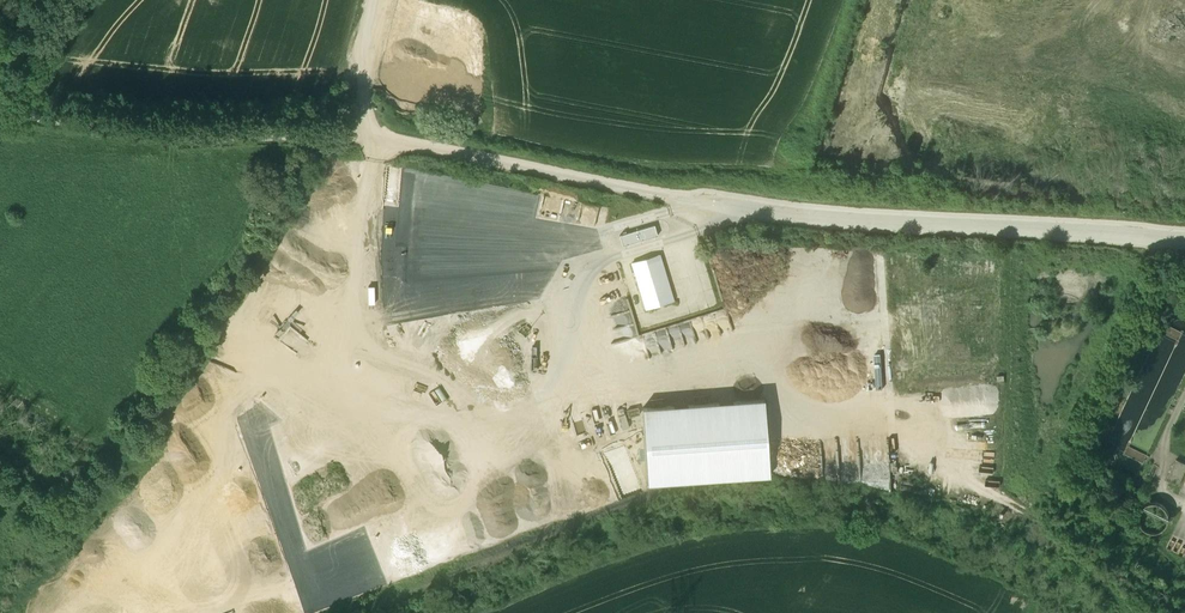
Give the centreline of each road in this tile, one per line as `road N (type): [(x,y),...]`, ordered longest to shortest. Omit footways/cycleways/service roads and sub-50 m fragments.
road 1 (track): [(307,138),(309,155),(2,612)]
road 2 (track): [(0,114),(166,137),(360,139)]
road 3 (track): [(462,612),(641,548)]

